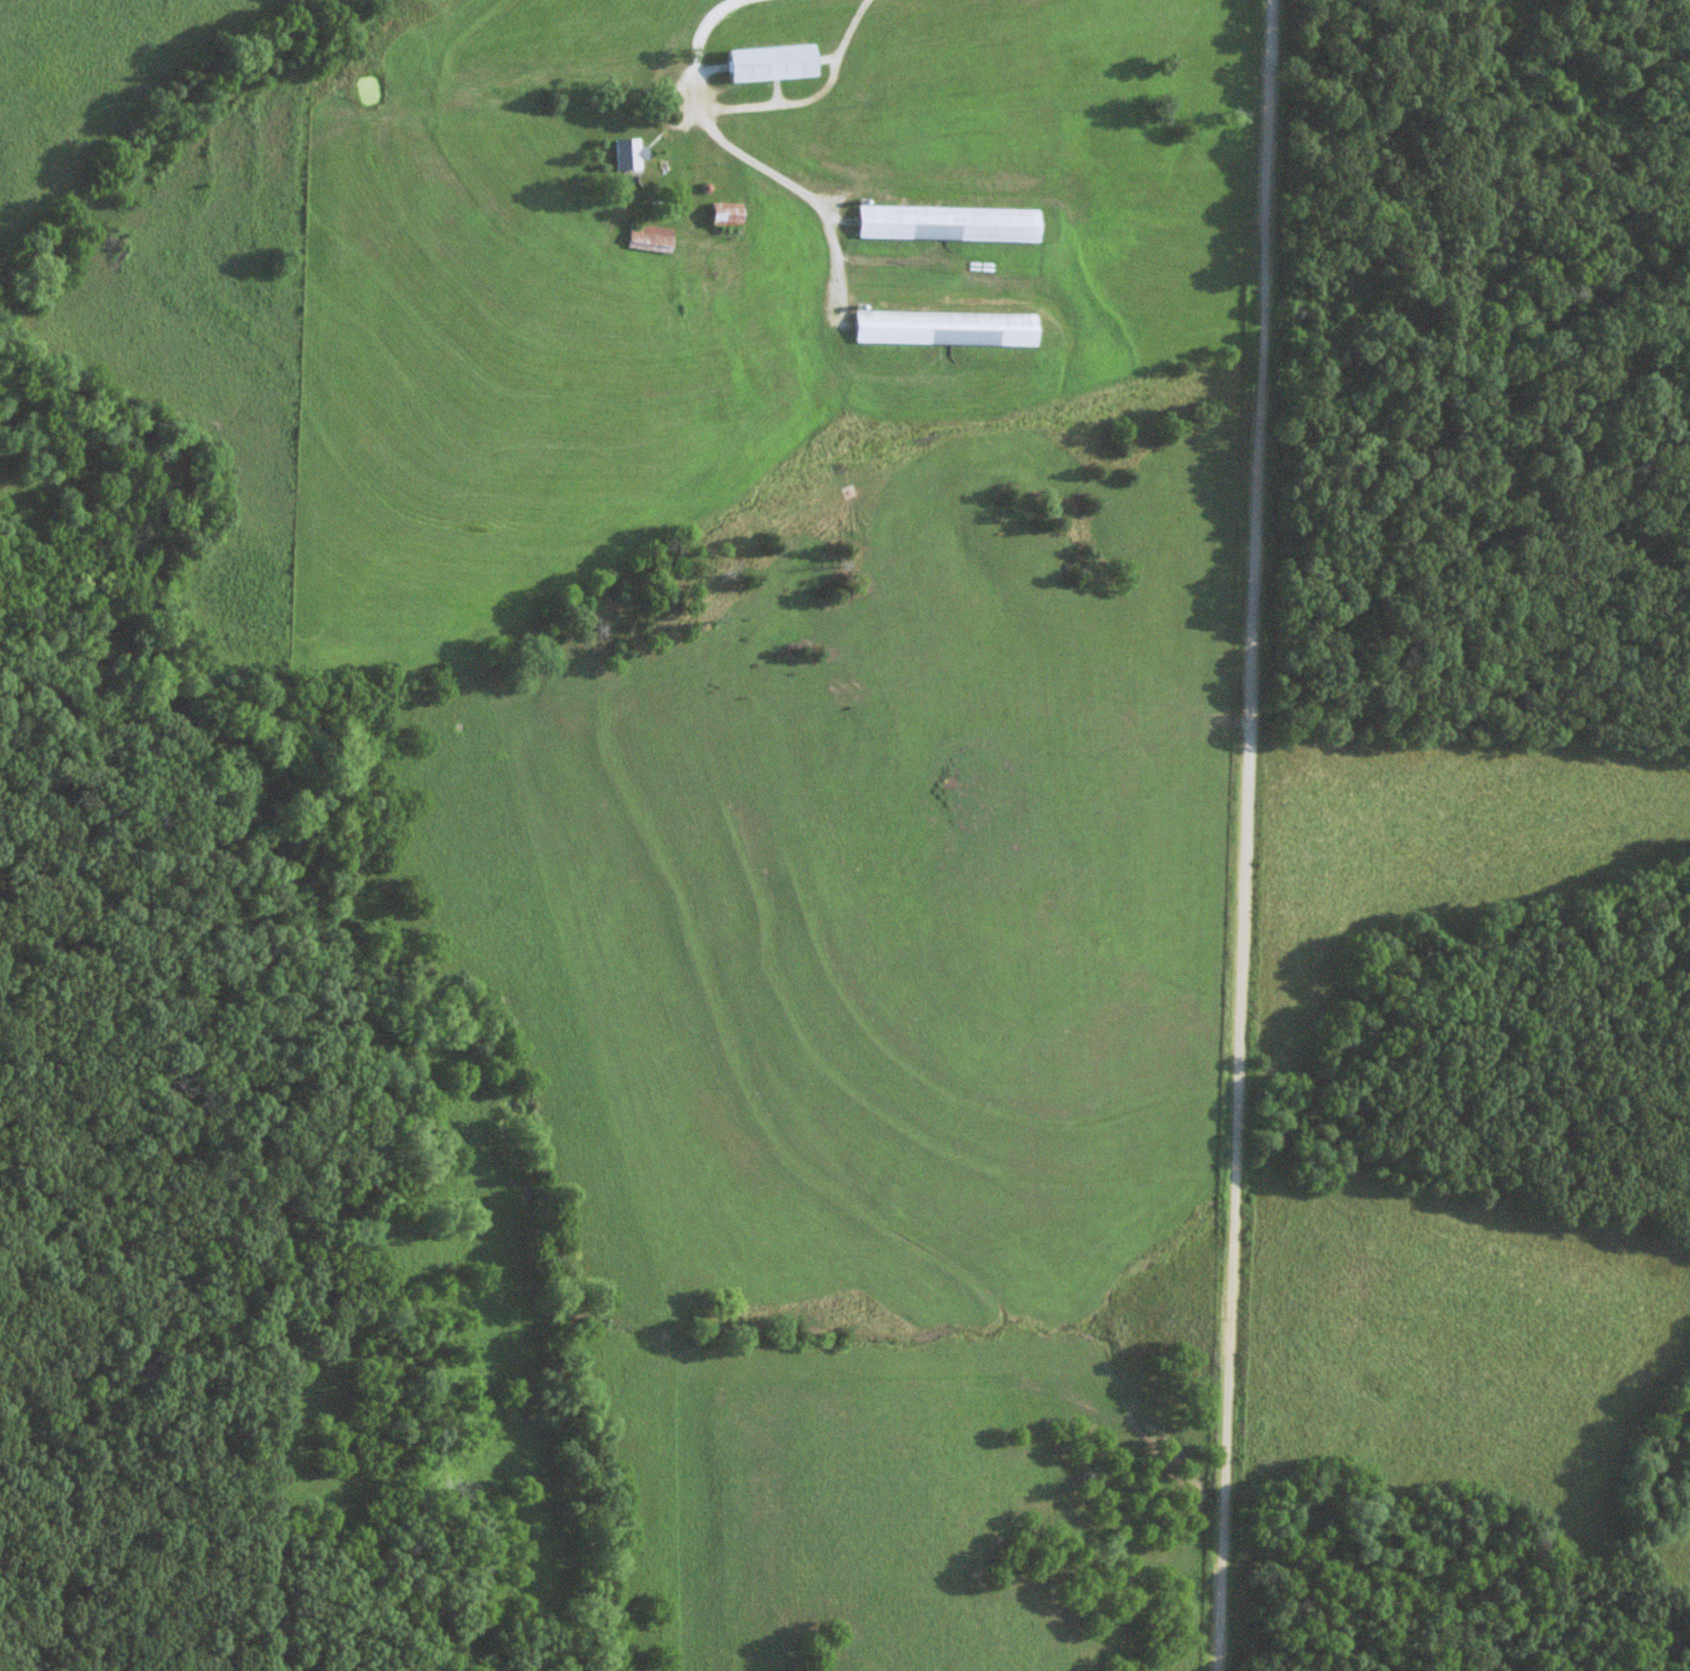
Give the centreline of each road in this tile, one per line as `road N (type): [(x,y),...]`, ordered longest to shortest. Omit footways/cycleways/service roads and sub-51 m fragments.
road 1 (residential): [(1218,1670),(1275,0)]

